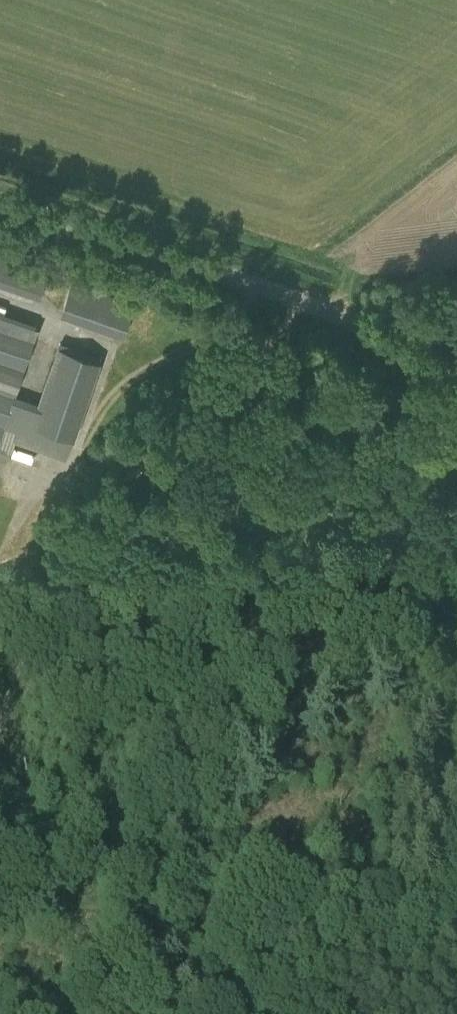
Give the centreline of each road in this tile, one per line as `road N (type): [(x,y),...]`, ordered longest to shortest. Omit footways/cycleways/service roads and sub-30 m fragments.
road 1 (track): [(302,292),(291,320),(204,424),(125,488),(82,579),(27,648),(0,710)]
road 2 (unclassified): [(456,355),(302,292),(0,199)]

